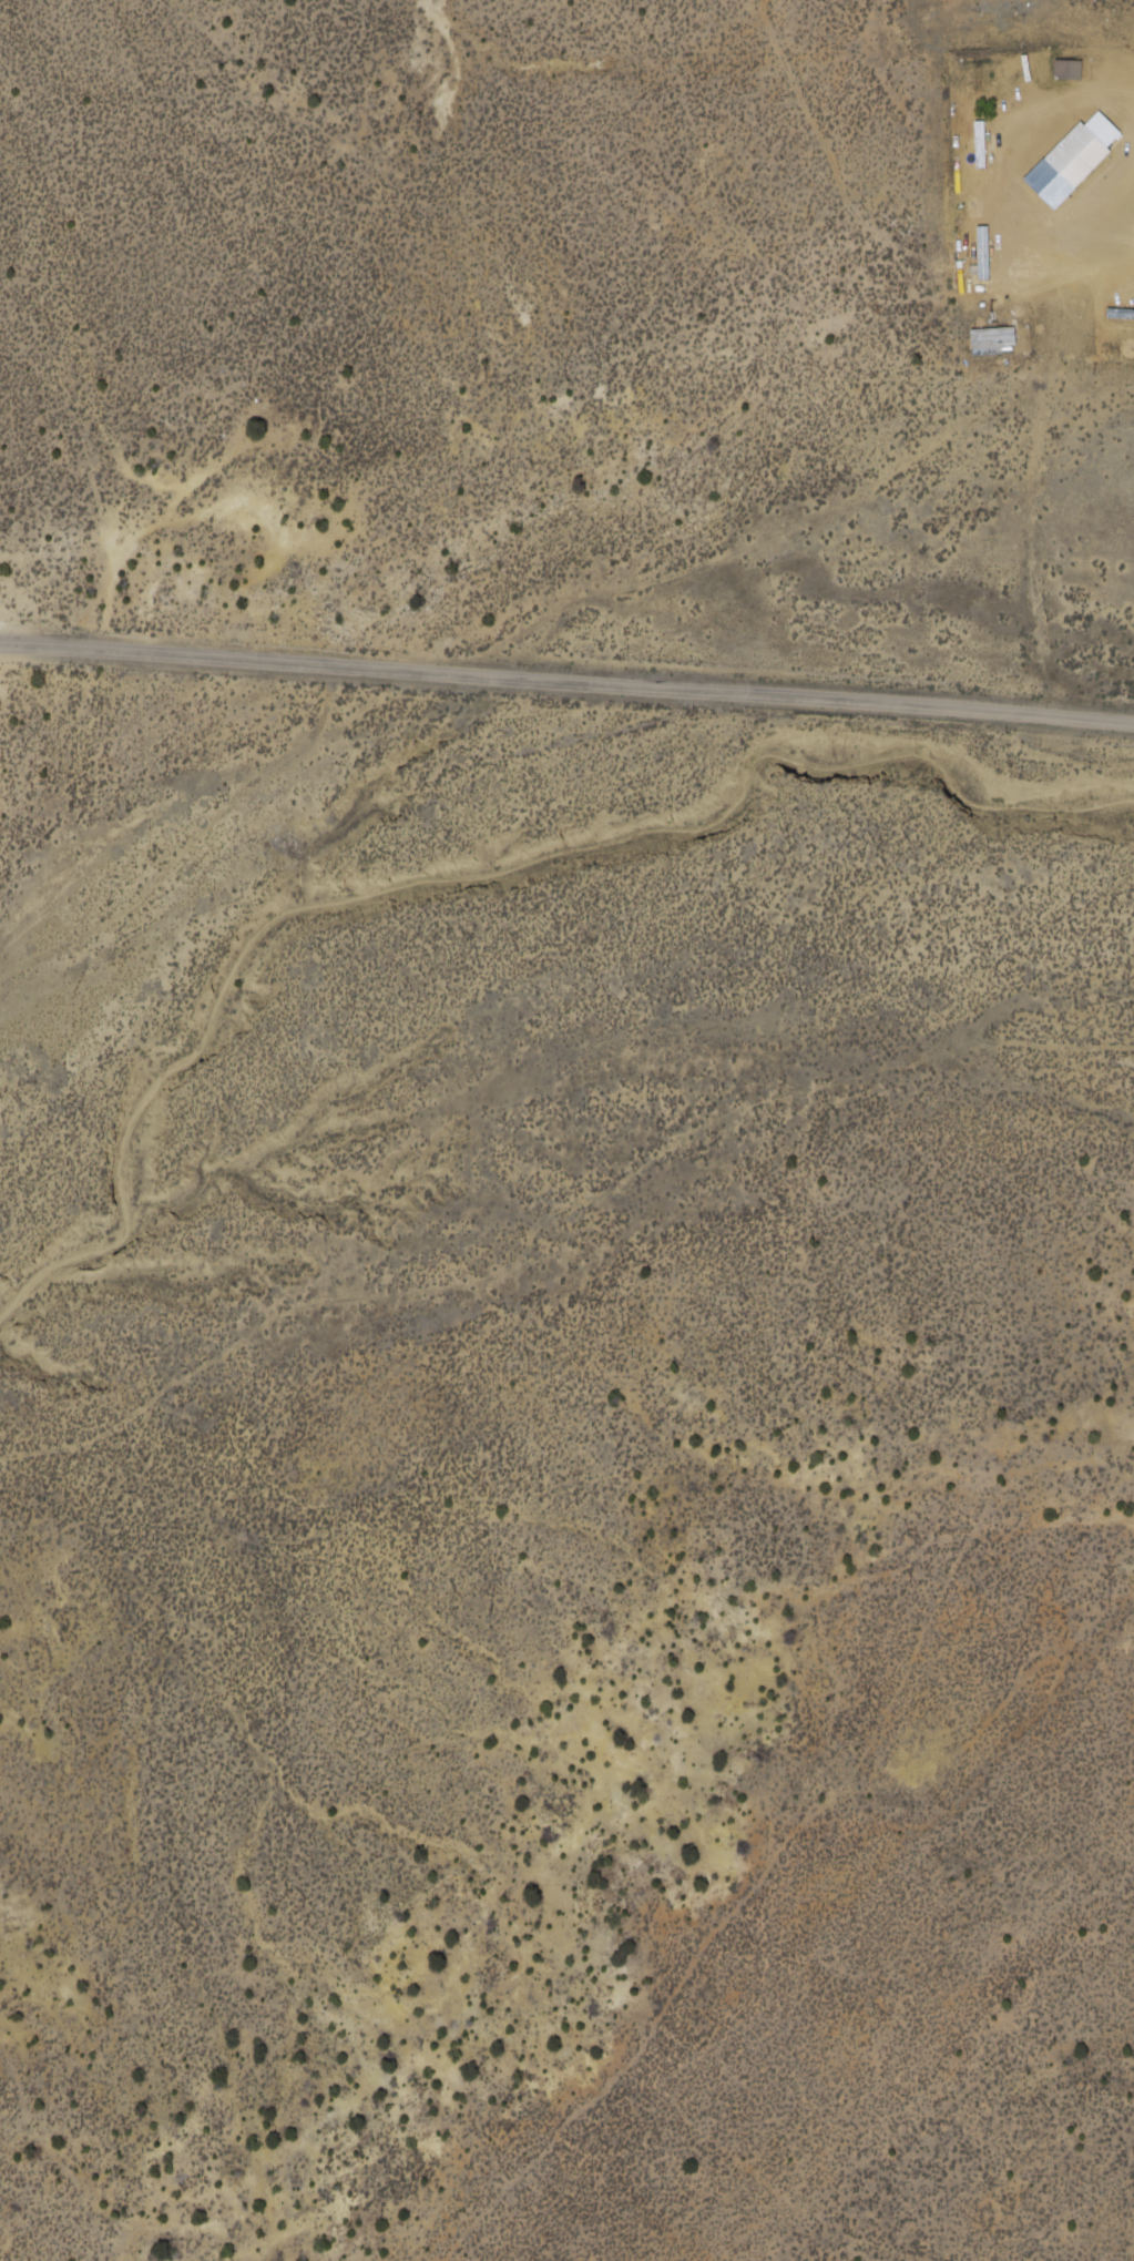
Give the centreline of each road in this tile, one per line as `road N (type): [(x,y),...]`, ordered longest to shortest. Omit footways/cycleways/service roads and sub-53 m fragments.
road 1 (tertiary): [(1133,721),(0,645)]

